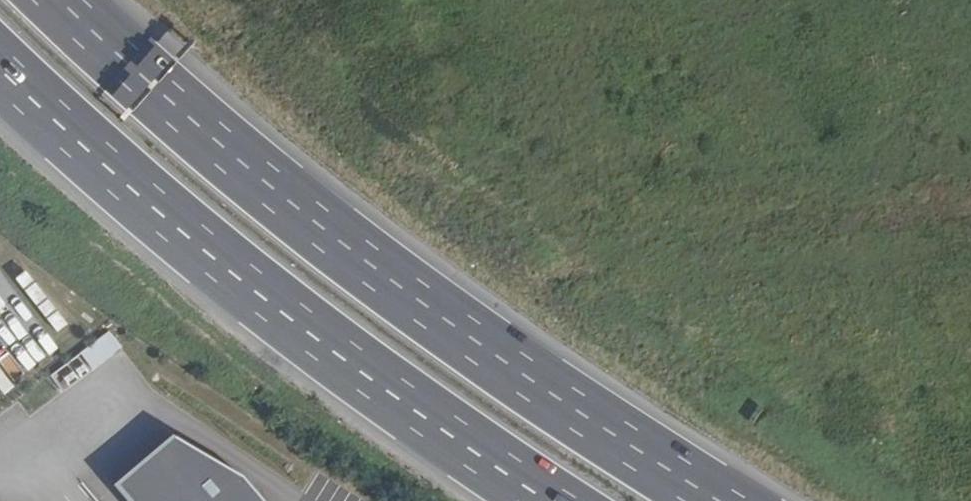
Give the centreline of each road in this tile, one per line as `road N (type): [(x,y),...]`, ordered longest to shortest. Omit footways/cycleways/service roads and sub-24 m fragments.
road 1 (trunk): [(715,500),(414,295),(239,159),(61,0)]
road 2 (trunk): [(0,68),(183,232),(347,358),(555,500)]
road 3 (unclassified): [(0,465),(99,390),(307,500)]

